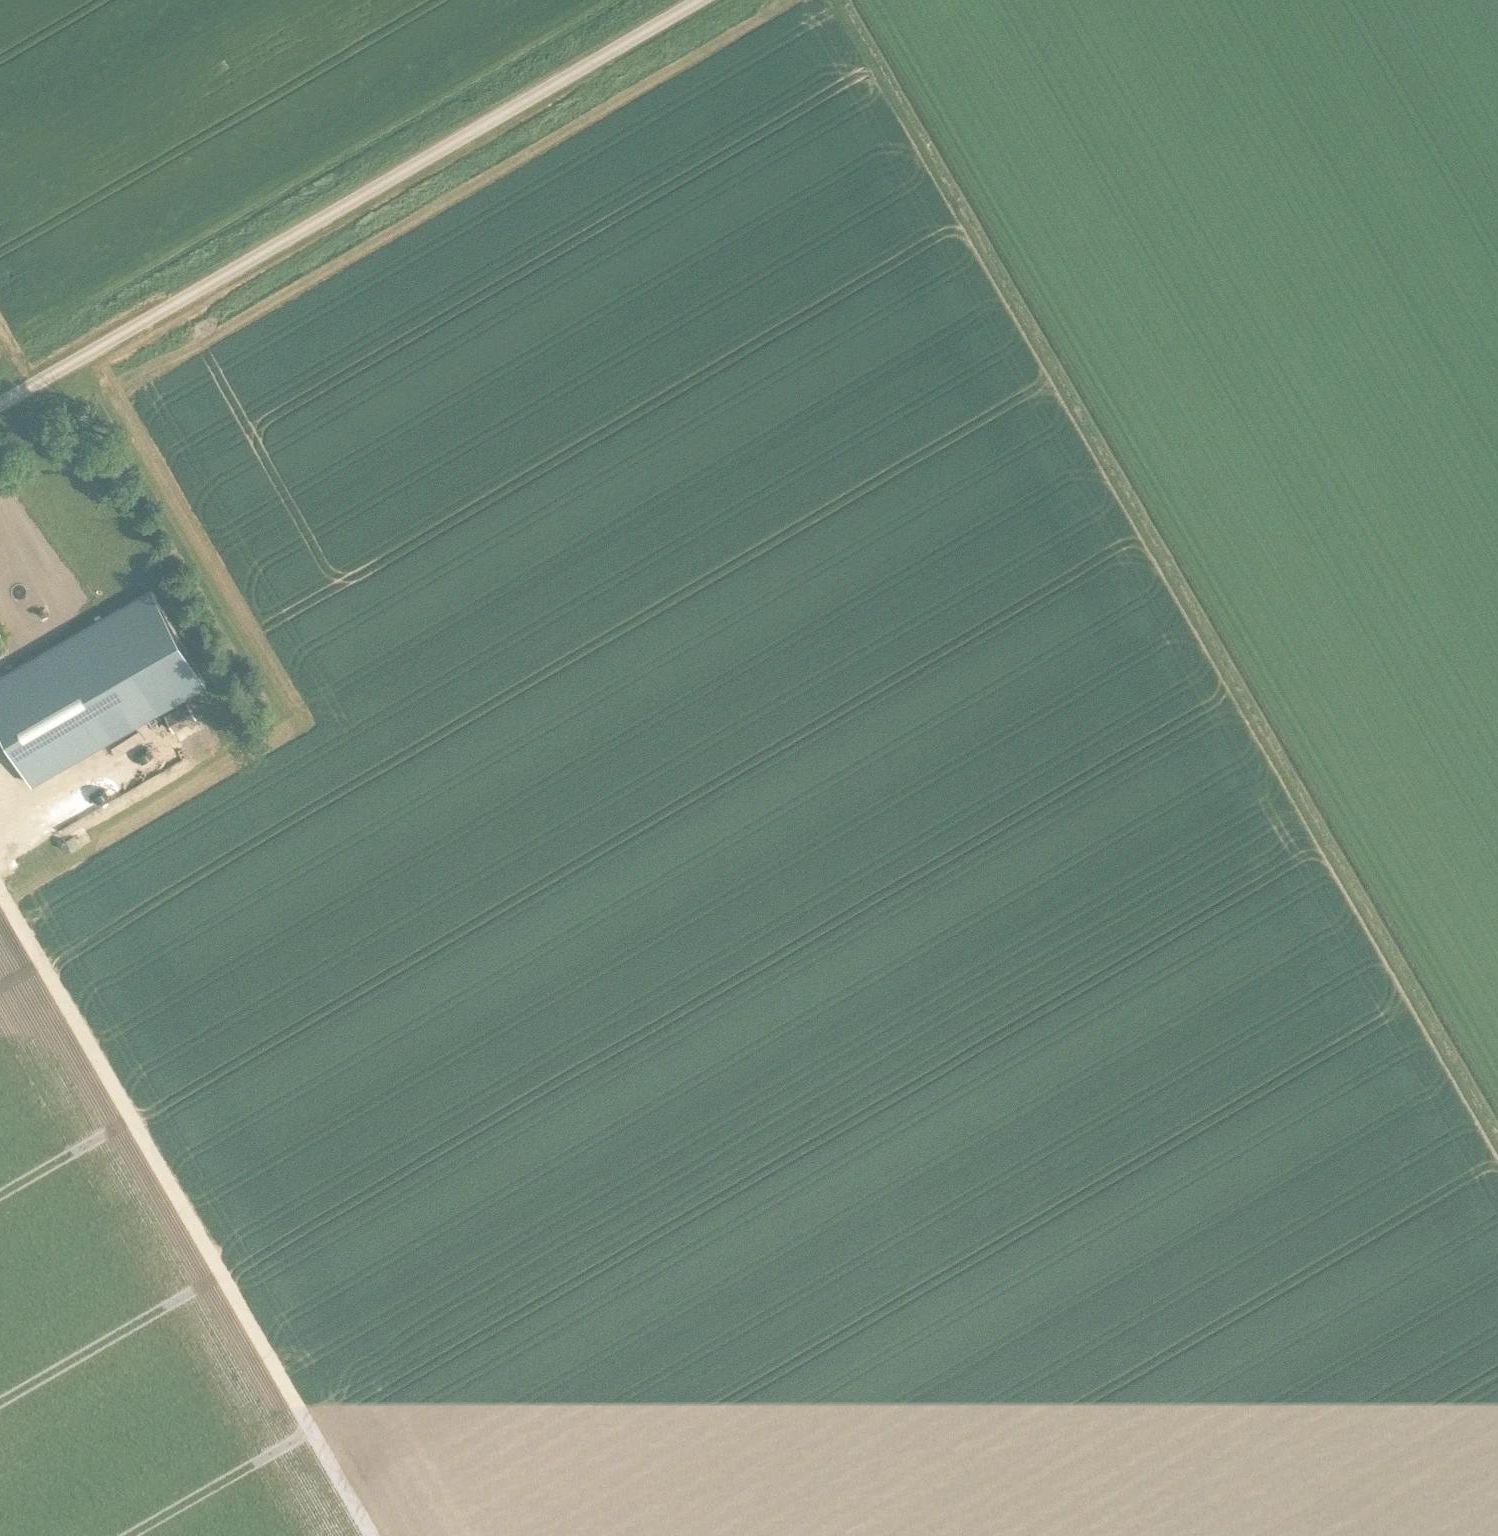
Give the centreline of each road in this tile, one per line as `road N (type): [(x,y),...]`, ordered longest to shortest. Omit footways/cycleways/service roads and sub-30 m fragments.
road 1 (unclassified): [(0,405),(703,0)]

